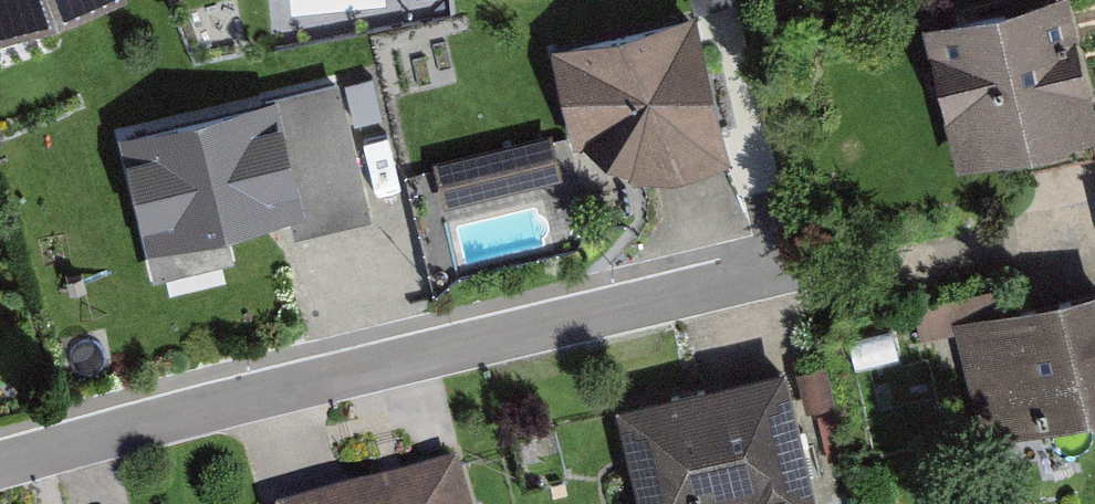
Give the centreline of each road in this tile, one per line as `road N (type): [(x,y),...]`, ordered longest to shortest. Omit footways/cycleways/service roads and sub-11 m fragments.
road 1 (residential): [(779,266),(208,404),(0,465)]

